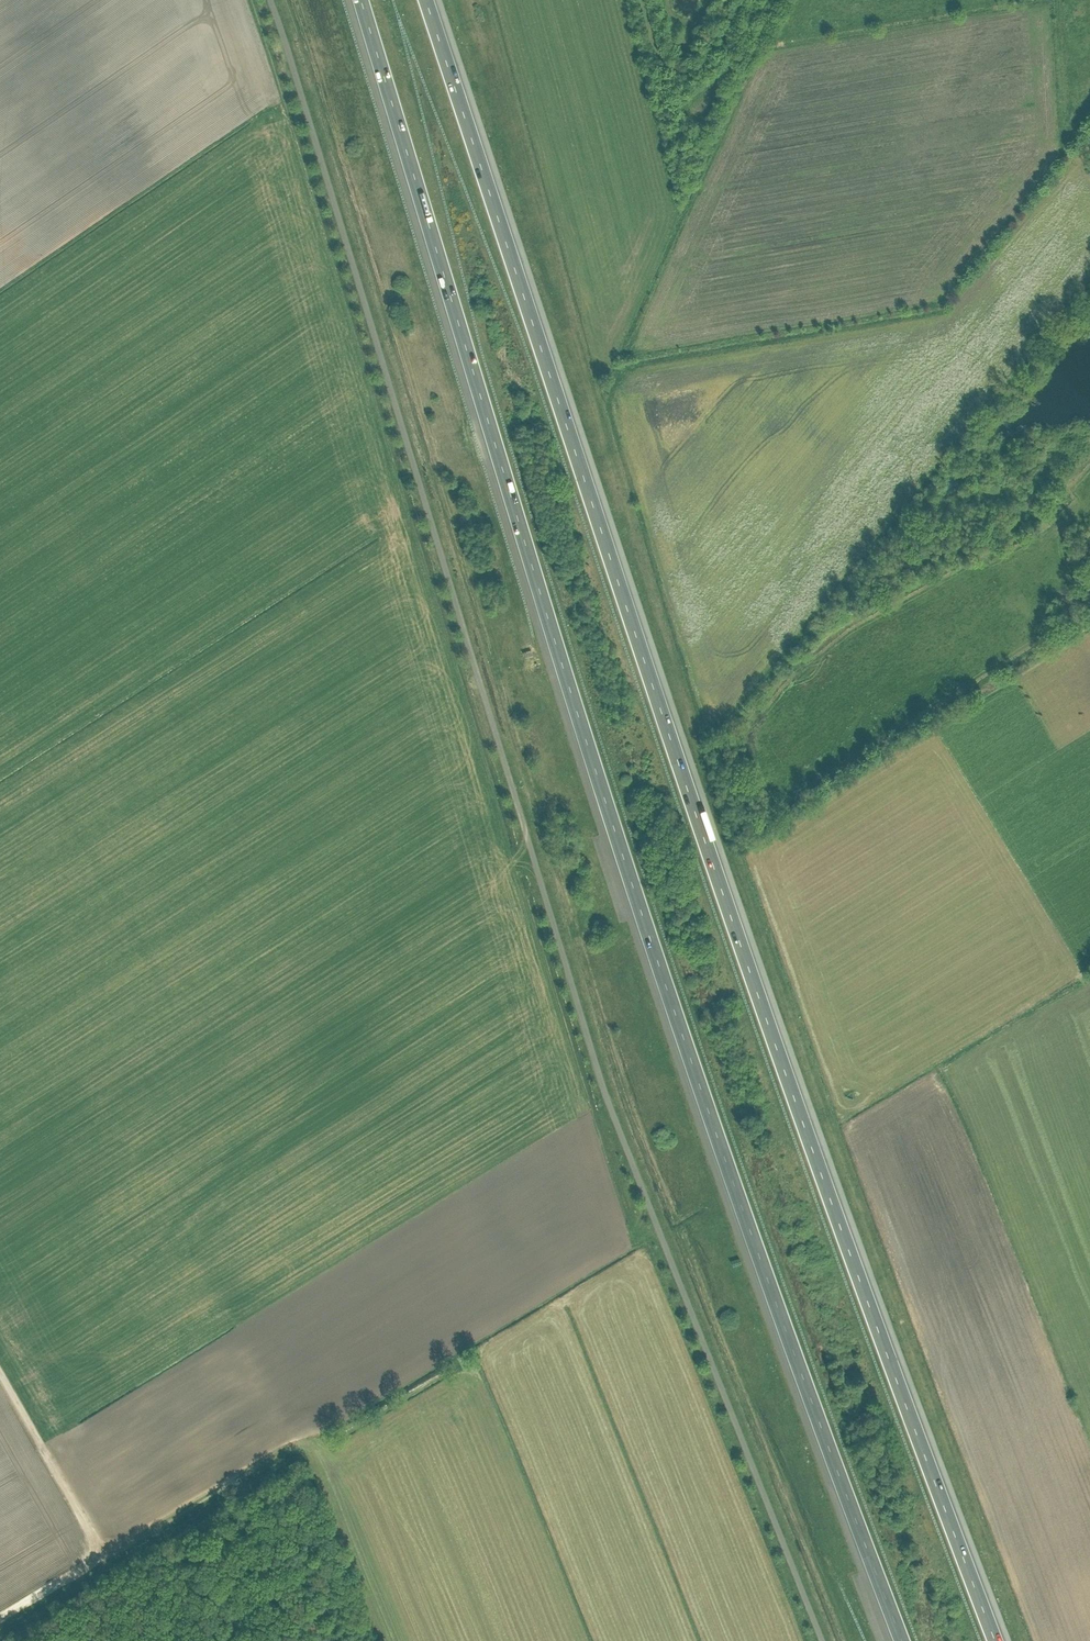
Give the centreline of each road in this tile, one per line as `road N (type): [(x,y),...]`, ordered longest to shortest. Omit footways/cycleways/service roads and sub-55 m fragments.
road 1 (motorway): [(1000,1640),(886,1342),(428,0)]
road 2 (motorway): [(360,0),(580,729),(804,1390),(901,1640)]
road 3 (track): [(0,1368),(96,1536),(92,1556),(77,1569),(0,1616)]

